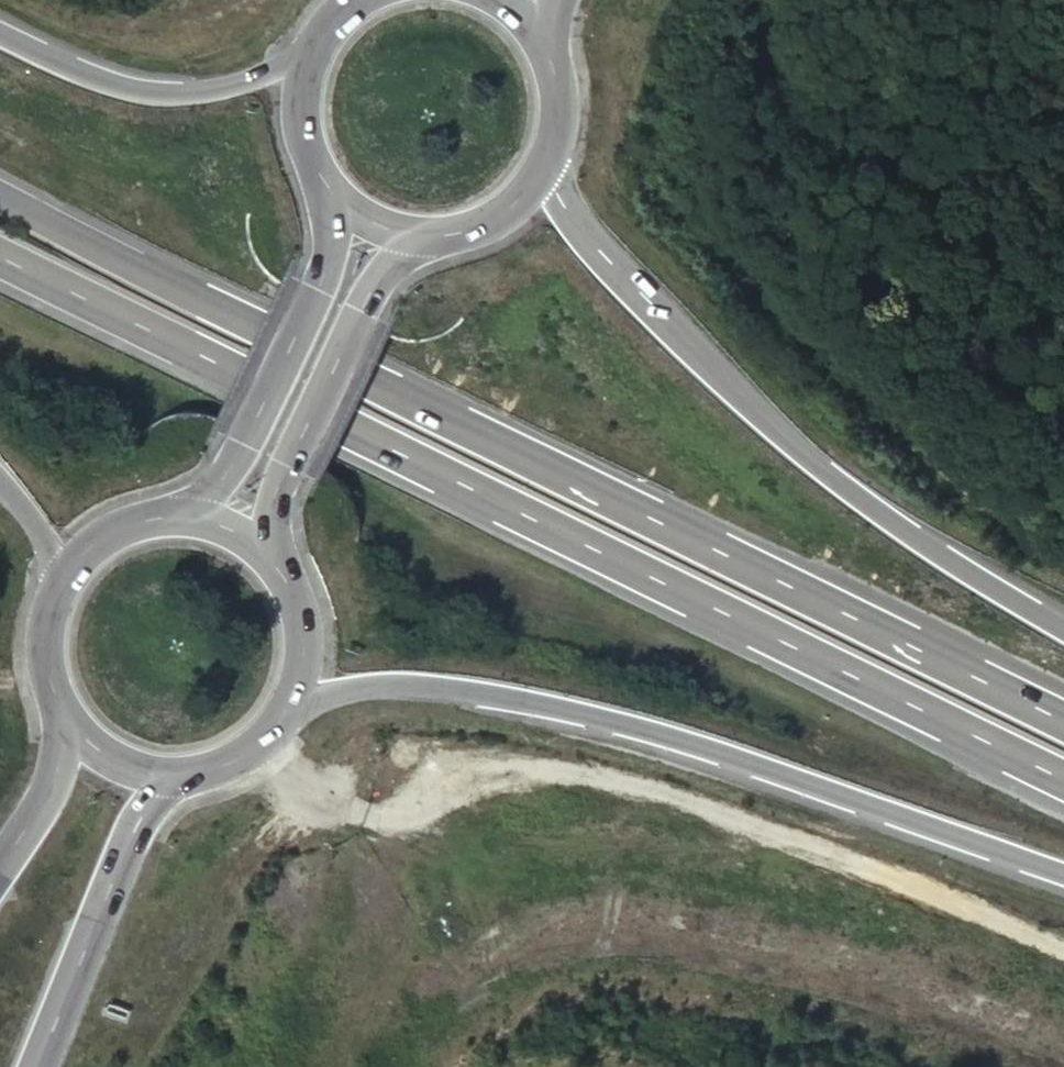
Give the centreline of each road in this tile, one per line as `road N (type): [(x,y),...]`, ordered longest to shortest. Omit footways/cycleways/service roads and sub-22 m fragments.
road 1 (trunk): [(1063,720),(0,193)]
road 2 (trunk): [(0,256),(1063,778)]
road 3 (track): [(286,1066),(329,866),(434,744),(614,779),(1063,944)]
road 4 (trunk): [(292,703),(397,684),(634,724),(1063,876)]
road 5 (trunk): [(1063,631),(913,544),(774,434),(585,241),(537,176)]
road 6 (track): [(824,141),(758,304),(997,515),(1063,550)]
road 7 (trunk): [(268,556),(275,494),(394,239)]
road 8 (trunk): [(339,214),(320,282),(244,440),(194,518)]
road 9 (trunk): [(38,1066),(129,842),(168,776)]
road 10 (trunk): [(291,62),(216,86),(167,90),(120,85),(0,36)]
road 11 (track): [(1063,253),(824,141)]
road 12 (trunk): [(291,62),(284,104),(290,146),(309,184),(339,214)]
road 13 (trunk): [(394,239),(436,240),(476,230),(511,207),(537,176)]
road 14 (trunk): [(67,720),(38,812),(0,864)]
road 15 (trunk): [(292,703),(302,673),(300,610),(268,556)]
road 16 (trunk): [(194,518),(118,529),(61,581)]
road 17 (trunk): [(537,176),(557,102),(534,29)]
road 18 (trunk): [(168,776),(233,762),(261,744),(292,703)]
road 19 (trunk): [(61,581),(44,651),(67,720)]
road 20 (track): [(349,843),(261,744)]
road 21 (trunk): [(67,720),(94,749),(129,768),(168,776)]

